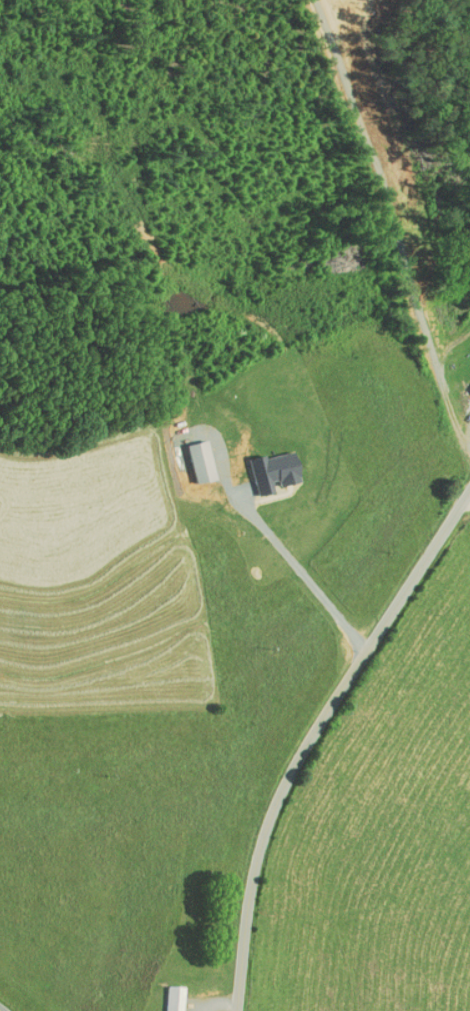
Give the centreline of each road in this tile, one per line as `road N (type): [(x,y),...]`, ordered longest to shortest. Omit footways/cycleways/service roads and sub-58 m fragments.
road 1 (residential): [(231,1010),(250,883),(273,805),(469,492)]

